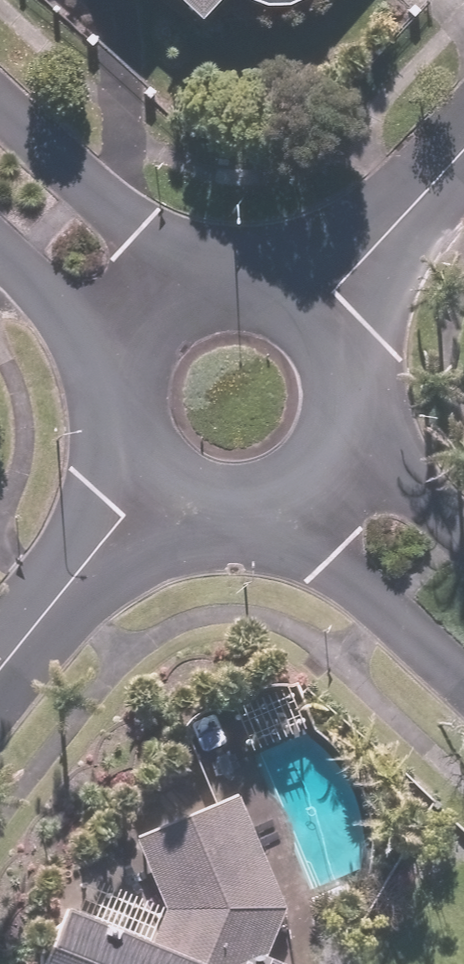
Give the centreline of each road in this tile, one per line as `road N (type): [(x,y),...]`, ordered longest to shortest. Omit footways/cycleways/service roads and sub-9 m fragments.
road 1 (residential): [(463,665),(289,498)]
road 2 (residential): [(156,486),(0,665)]
road 3 (residential): [(0,129),(165,294)]
road 4 (residential): [(463,151),(318,312)]
road 5 (residential): [(335,452),(463,564)]
road 6 (residential): [(165,294),(228,274),(292,291),(318,312)]
road 7 (residential): [(119,353),(0,242)]
road 8 (residential): [(318,312),(339,343),(350,379),(349,417),(335,452)]
road 9 (residential): [(156,486),(116,426),(119,353)]
road 10 (residential): [(289,498),(221,512),(156,486)]

